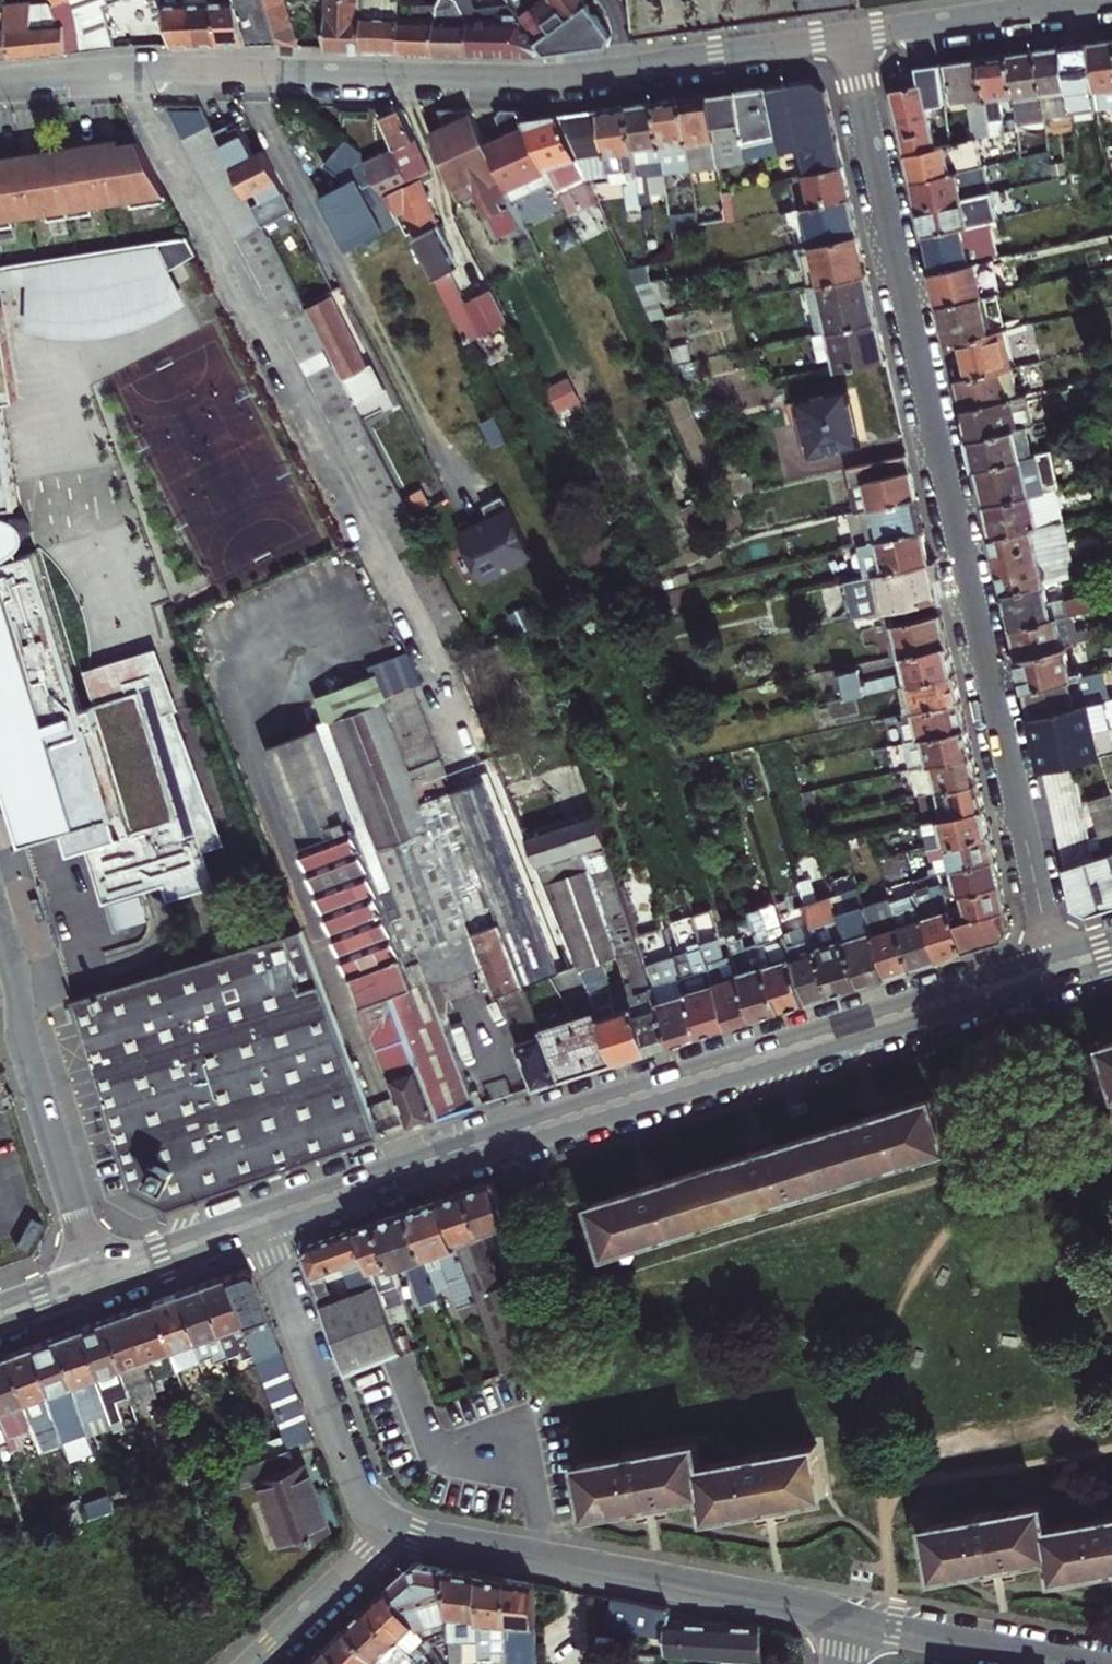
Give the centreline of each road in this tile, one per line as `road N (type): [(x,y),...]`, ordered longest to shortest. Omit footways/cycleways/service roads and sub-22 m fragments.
road 1 (residential): [(850,36),(1053,969)]
road 2 (residential): [(0,82),(164,67),(558,76),(850,36)]
road 3 (tertiary): [(1053,969),(263,1221)]
road 4 (residential): [(845,1618),(396,1527)]
road 5 (residential): [(0,931),(25,1052),(98,1281)]
road 6 (residential): [(396,1527),(354,1474),(263,1221)]
road 7 (residential): [(850,36),(1102,0)]
road 8 (residential): [(1092,1663),(845,1618)]
road 9 (residential): [(253,1663),(396,1527)]
road 10 (tertiary): [(263,1221),(98,1281)]

